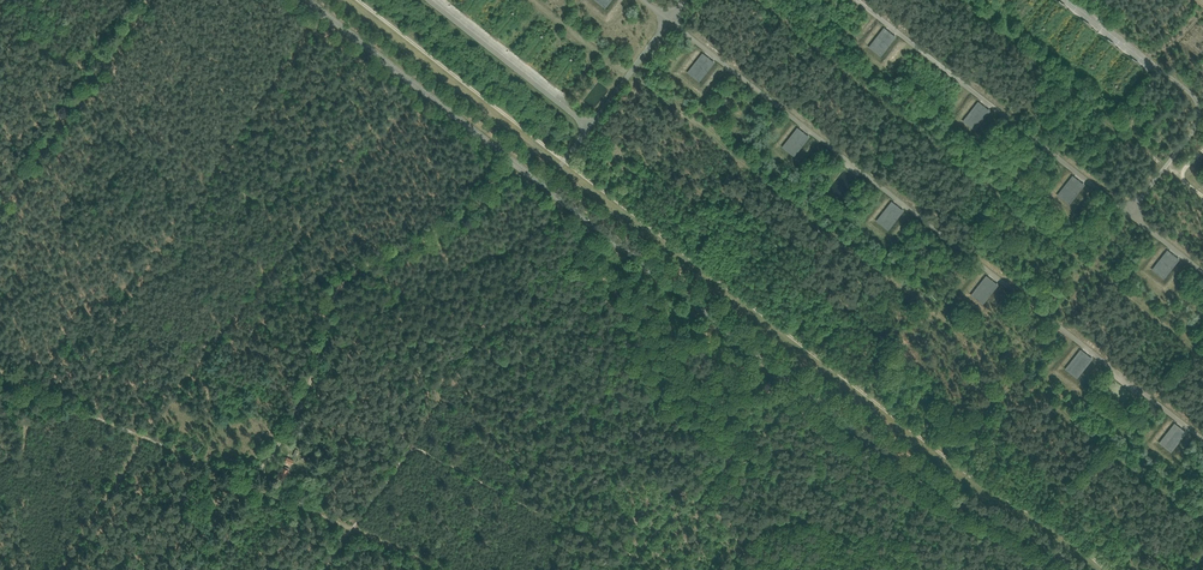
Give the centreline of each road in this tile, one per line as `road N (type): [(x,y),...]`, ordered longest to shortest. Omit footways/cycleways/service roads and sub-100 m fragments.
road 1 (tertiary): [(307,0),(906,470),(1073,569)]
road 2 (track): [(515,163),(452,225),(359,269),(339,290),(290,422),(272,455),(242,480)]

